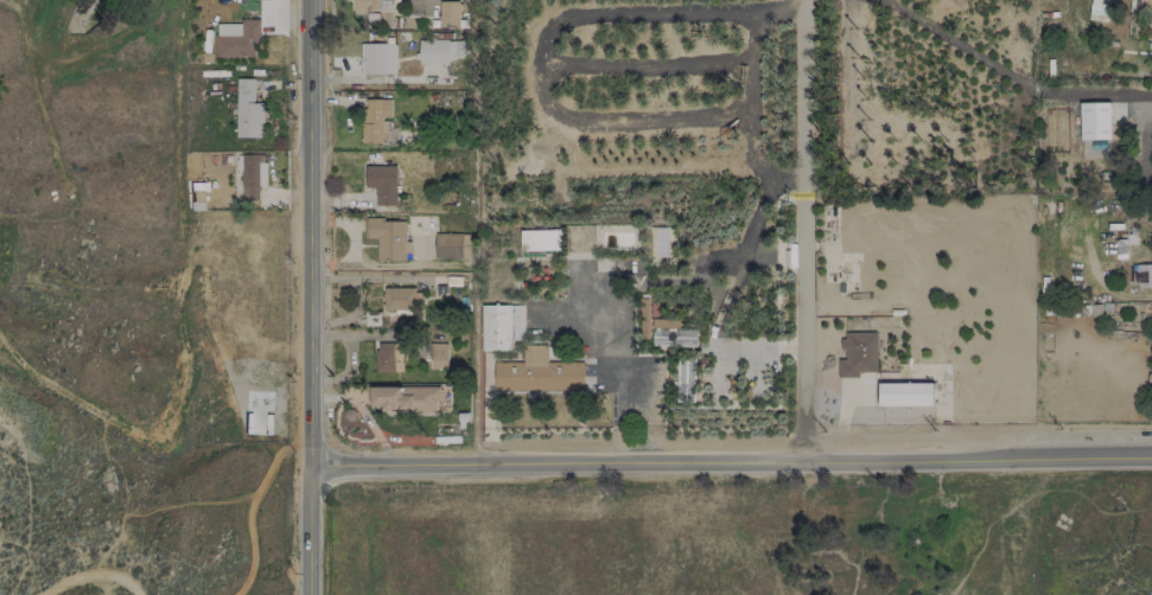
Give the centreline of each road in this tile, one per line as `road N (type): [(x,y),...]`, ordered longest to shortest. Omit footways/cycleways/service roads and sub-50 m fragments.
road 1 (tertiary): [(310,467),(981,461),(1035,452),(1151,450)]
road 2 (residential): [(310,0),(310,594)]
road 3 (residential): [(806,0),(803,463)]

